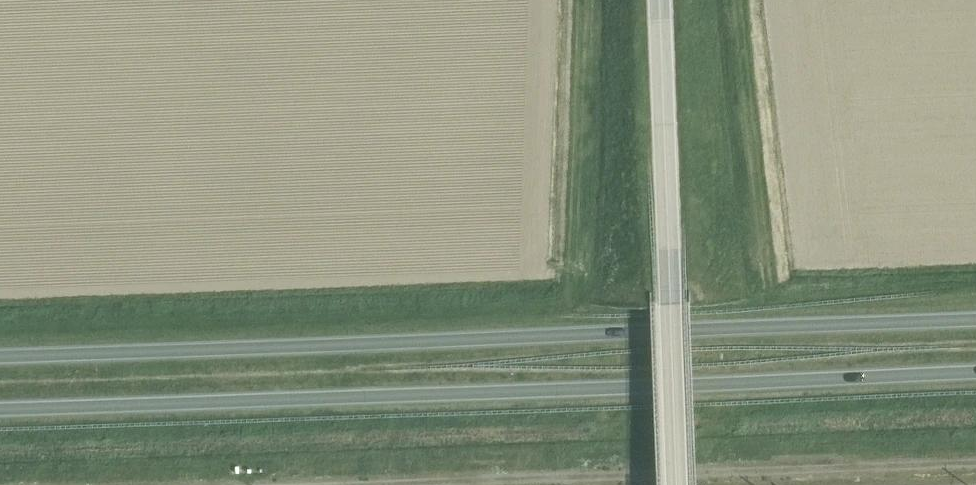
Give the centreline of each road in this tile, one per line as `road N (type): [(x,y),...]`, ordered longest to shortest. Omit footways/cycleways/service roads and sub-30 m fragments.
road 1 (trunk): [(975,318),(0,356)]
road 2 (trunk): [(0,406),(975,371)]
road 3 (track): [(338,484),(975,462)]
road 4 (unclassified): [(677,484),(657,0)]

